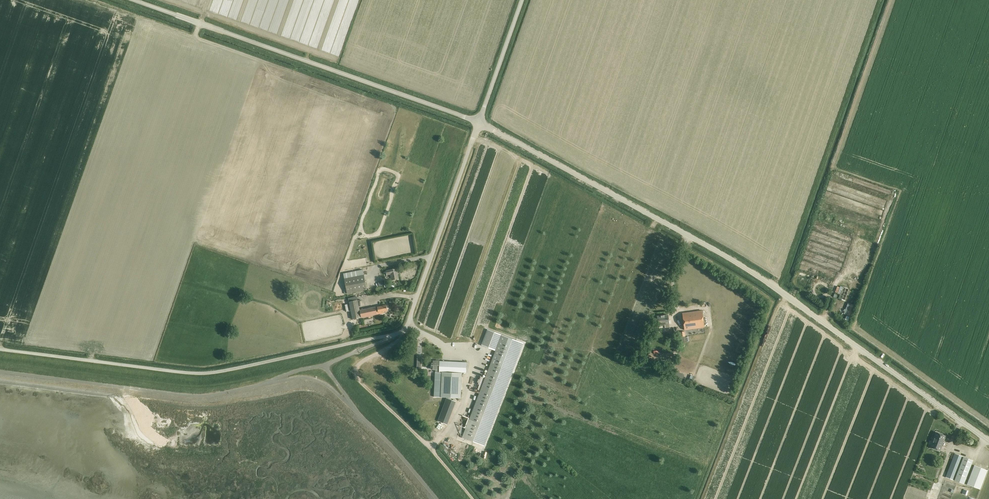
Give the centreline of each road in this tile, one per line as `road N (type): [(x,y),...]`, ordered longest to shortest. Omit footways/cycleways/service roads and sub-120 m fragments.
road 1 (unclassified): [(479,123),(402,331),(204,373),(0,349)]
road 2 (tertiary): [(988,442),(770,285),(479,123)]
road 3 (unclassified): [(479,123),(133,0)]
road 4 (track): [(607,192),(612,184),(493,117),(533,0)]
road 5 (tertiary): [(479,123),(523,0)]

